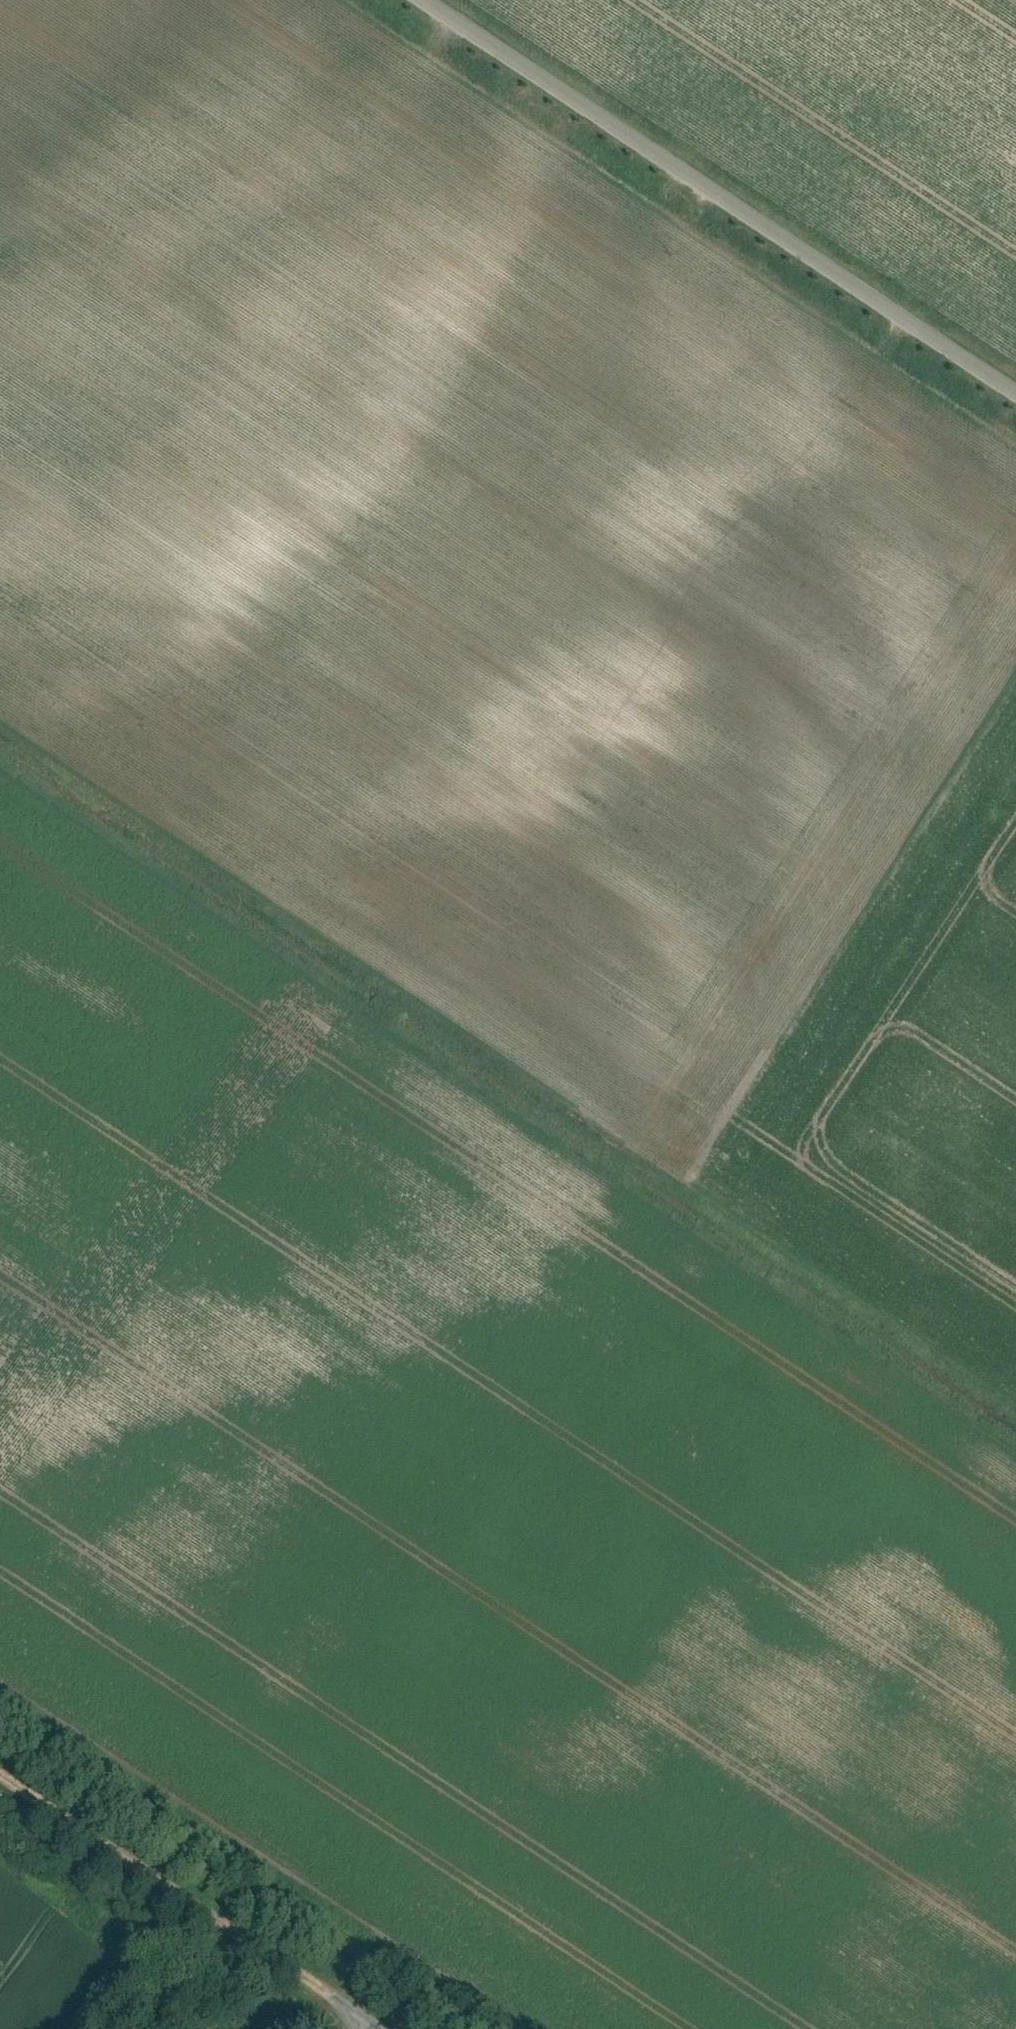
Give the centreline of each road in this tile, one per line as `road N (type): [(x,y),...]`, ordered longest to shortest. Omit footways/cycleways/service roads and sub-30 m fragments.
road 1 (unclassified): [(422,0),(1015,395)]
road 2 (track): [(351,2028),(294,1975),(0,1780)]

